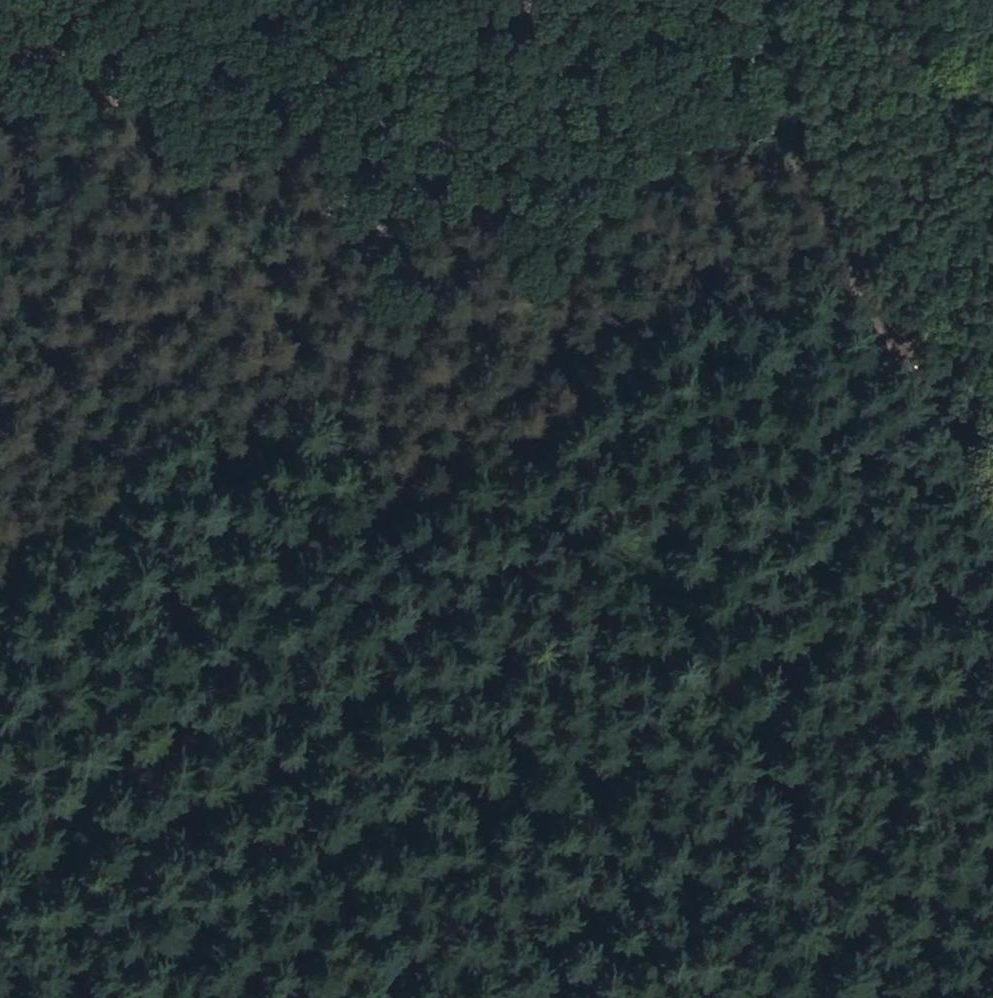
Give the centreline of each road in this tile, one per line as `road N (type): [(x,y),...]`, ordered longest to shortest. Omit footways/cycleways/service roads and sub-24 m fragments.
road 1 (track): [(992,562),(954,458),(750,61),(736,0)]

